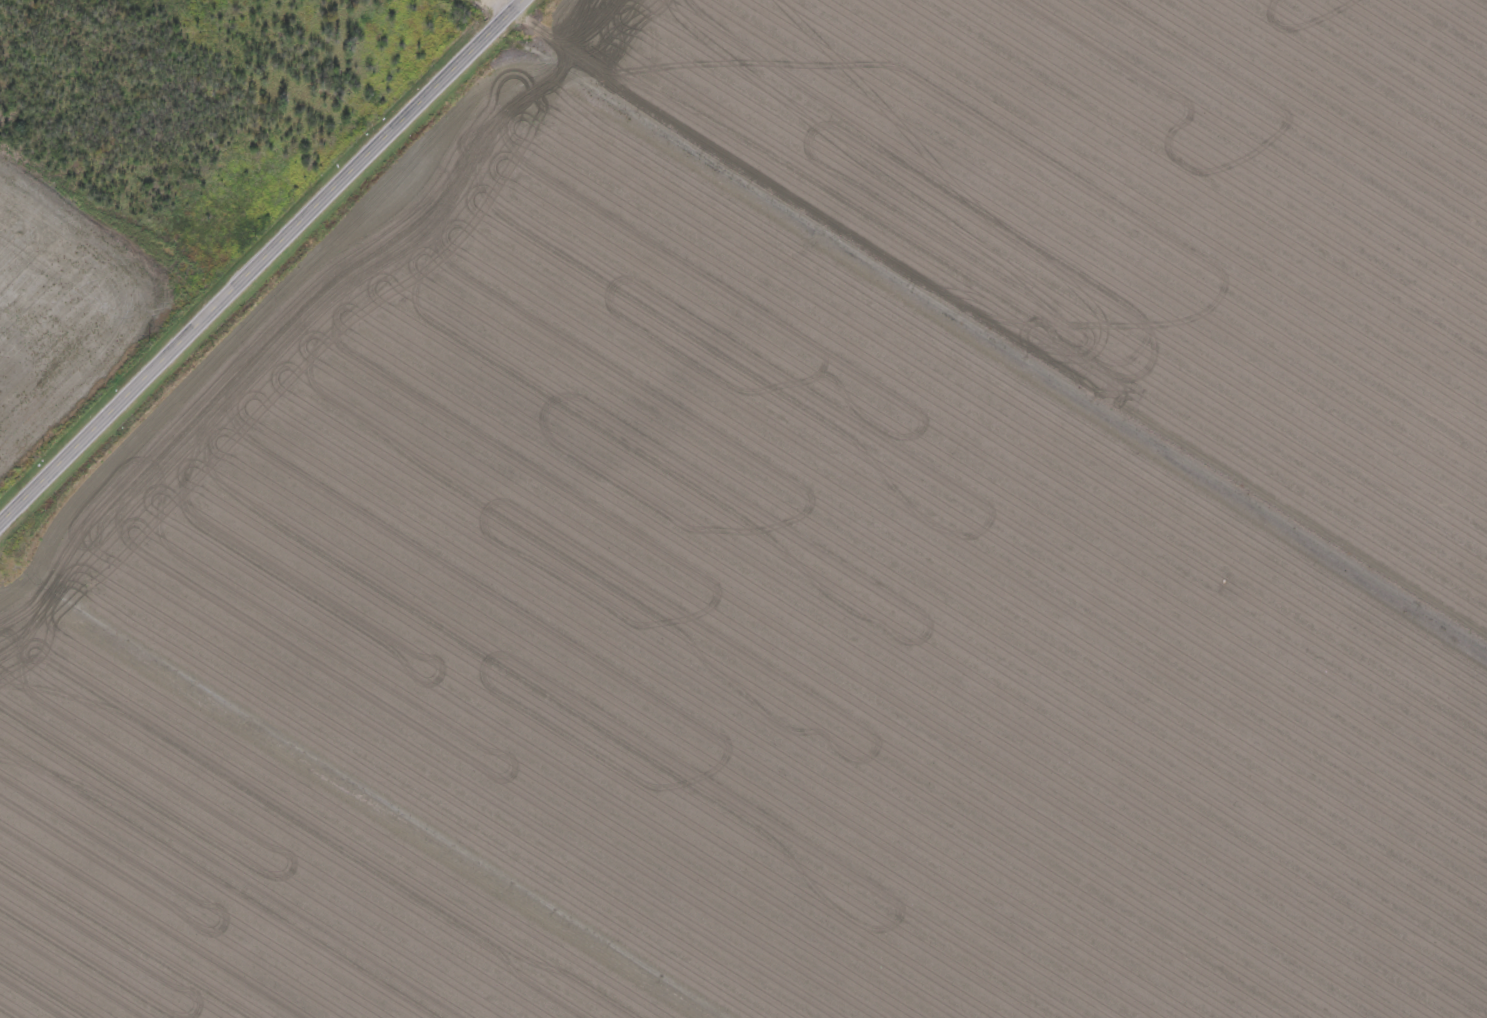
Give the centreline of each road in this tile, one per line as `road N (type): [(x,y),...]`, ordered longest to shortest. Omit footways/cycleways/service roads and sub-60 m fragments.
road 1 (tertiary): [(523,0),(0,525)]

